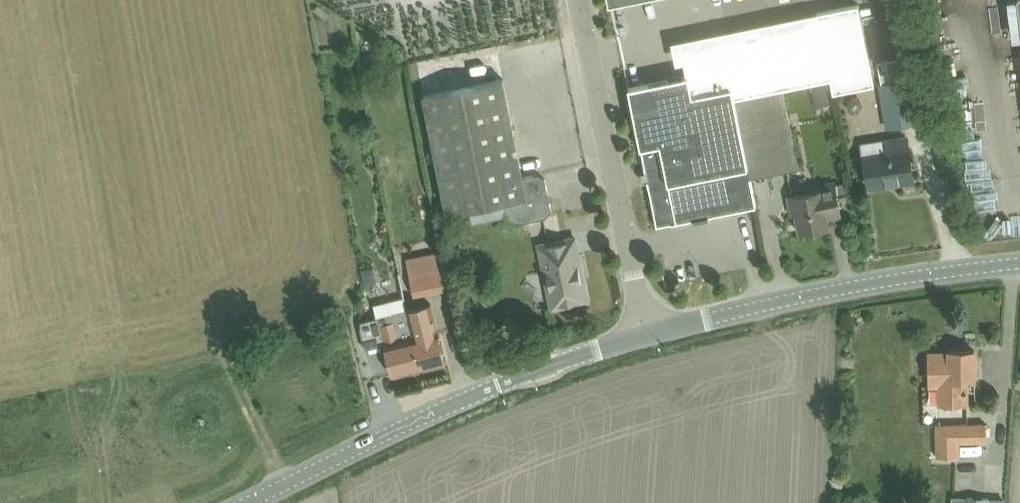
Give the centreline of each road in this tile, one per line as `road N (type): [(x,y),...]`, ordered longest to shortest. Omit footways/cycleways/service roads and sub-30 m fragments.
road 1 (tertiary): [(648,335),(809,295),(1019,261)]
road 2 (unclassified): [(648,335),(582,0)]
road 3 (tertiary): [(499,384),(241,502)]
road 4 (tertiary): [(499,384),(648,335)]

